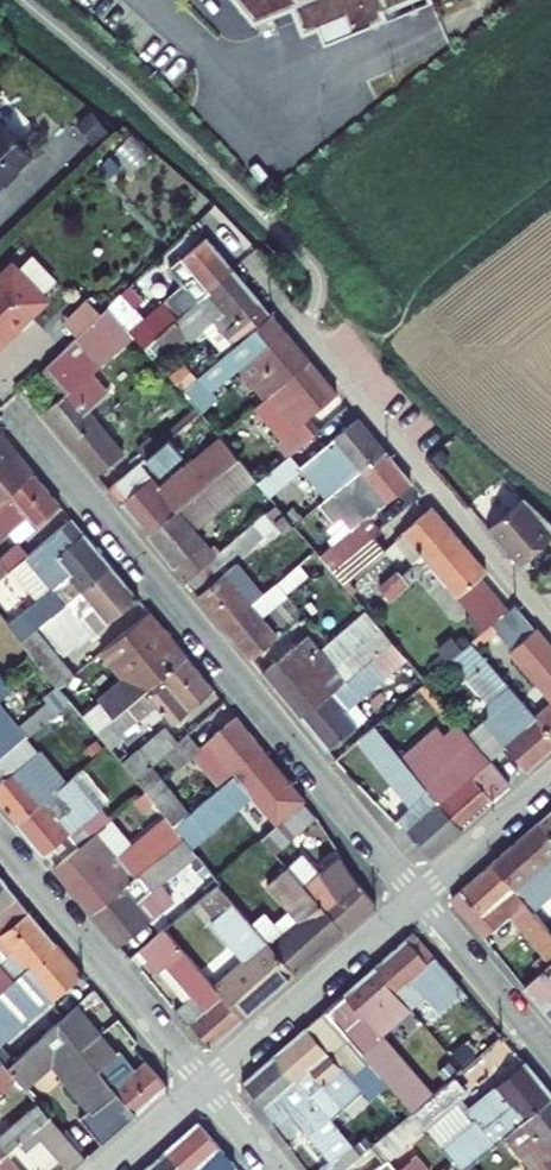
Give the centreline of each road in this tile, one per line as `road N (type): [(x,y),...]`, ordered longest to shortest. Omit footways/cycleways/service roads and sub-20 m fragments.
road 1 (residential): [(3,403),(416,896)]
road 2 (residential): [(255,268),(550,625)]
road 3 (residential): [(0,844),(207,1088)]
road 4 (residential): [(207,1088),(416,896)]
road 5 (residential): [(550,1052),(416,896)]
road 6 (residential): [(416,896),(550,777)]
road 7 (residential): [(115,1169),(207,1088)]

